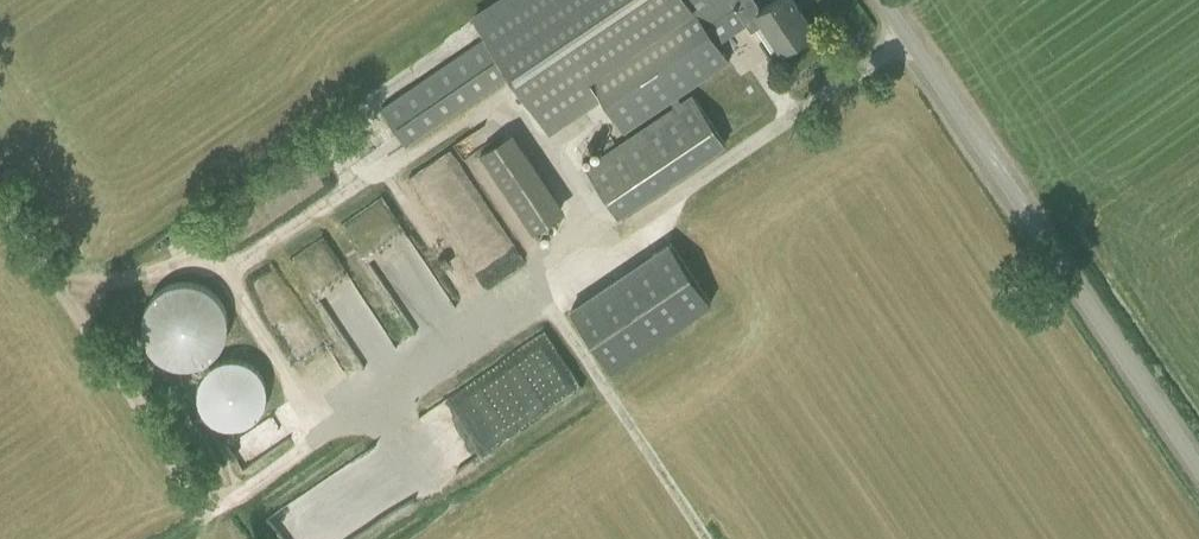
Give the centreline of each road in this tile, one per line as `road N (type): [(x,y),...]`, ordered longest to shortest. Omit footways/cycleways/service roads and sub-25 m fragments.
road 1 (unclassified): [(1198,488),(873,0)]
road 2 (track): [(539,287),(705,538)]

